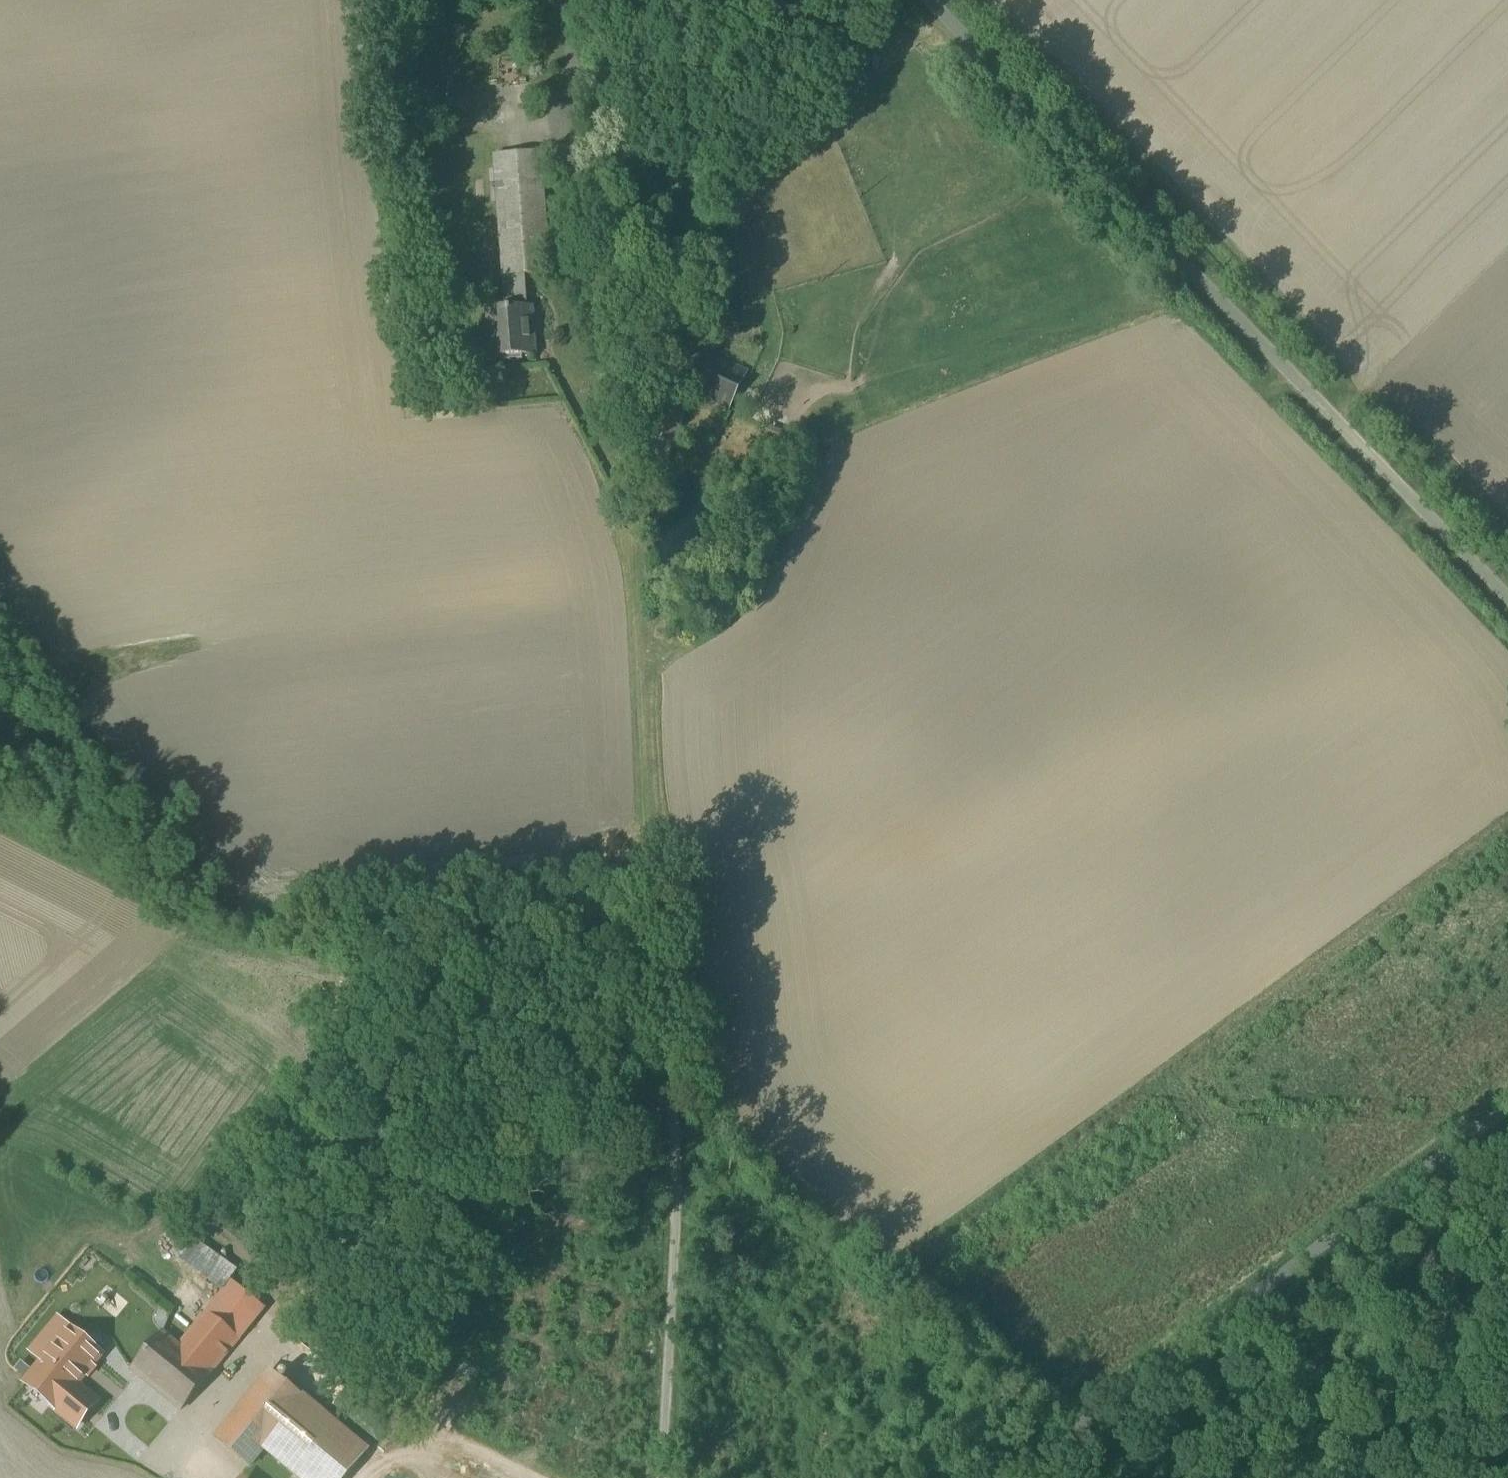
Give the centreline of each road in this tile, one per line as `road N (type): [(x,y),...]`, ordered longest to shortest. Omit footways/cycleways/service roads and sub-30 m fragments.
road 1 (unclassified): [(930,0),(1507,598)]
road 2 (unclassified): [(1020,1477),(1507,1111)]
road 3 (track): [(662,1477),(683,1072)]

